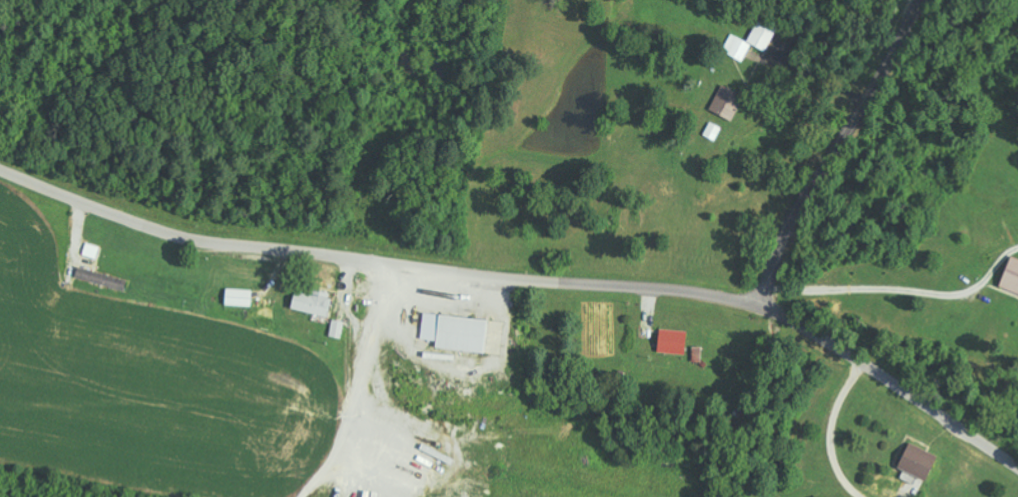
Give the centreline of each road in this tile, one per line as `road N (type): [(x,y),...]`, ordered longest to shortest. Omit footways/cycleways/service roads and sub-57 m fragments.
road 1 (residential): [(1017,468),(857,360),(746,305),(216,242),(126,219),(0,170)]
road 2 (residential): [(756,308),(796,217),(925,0)]

